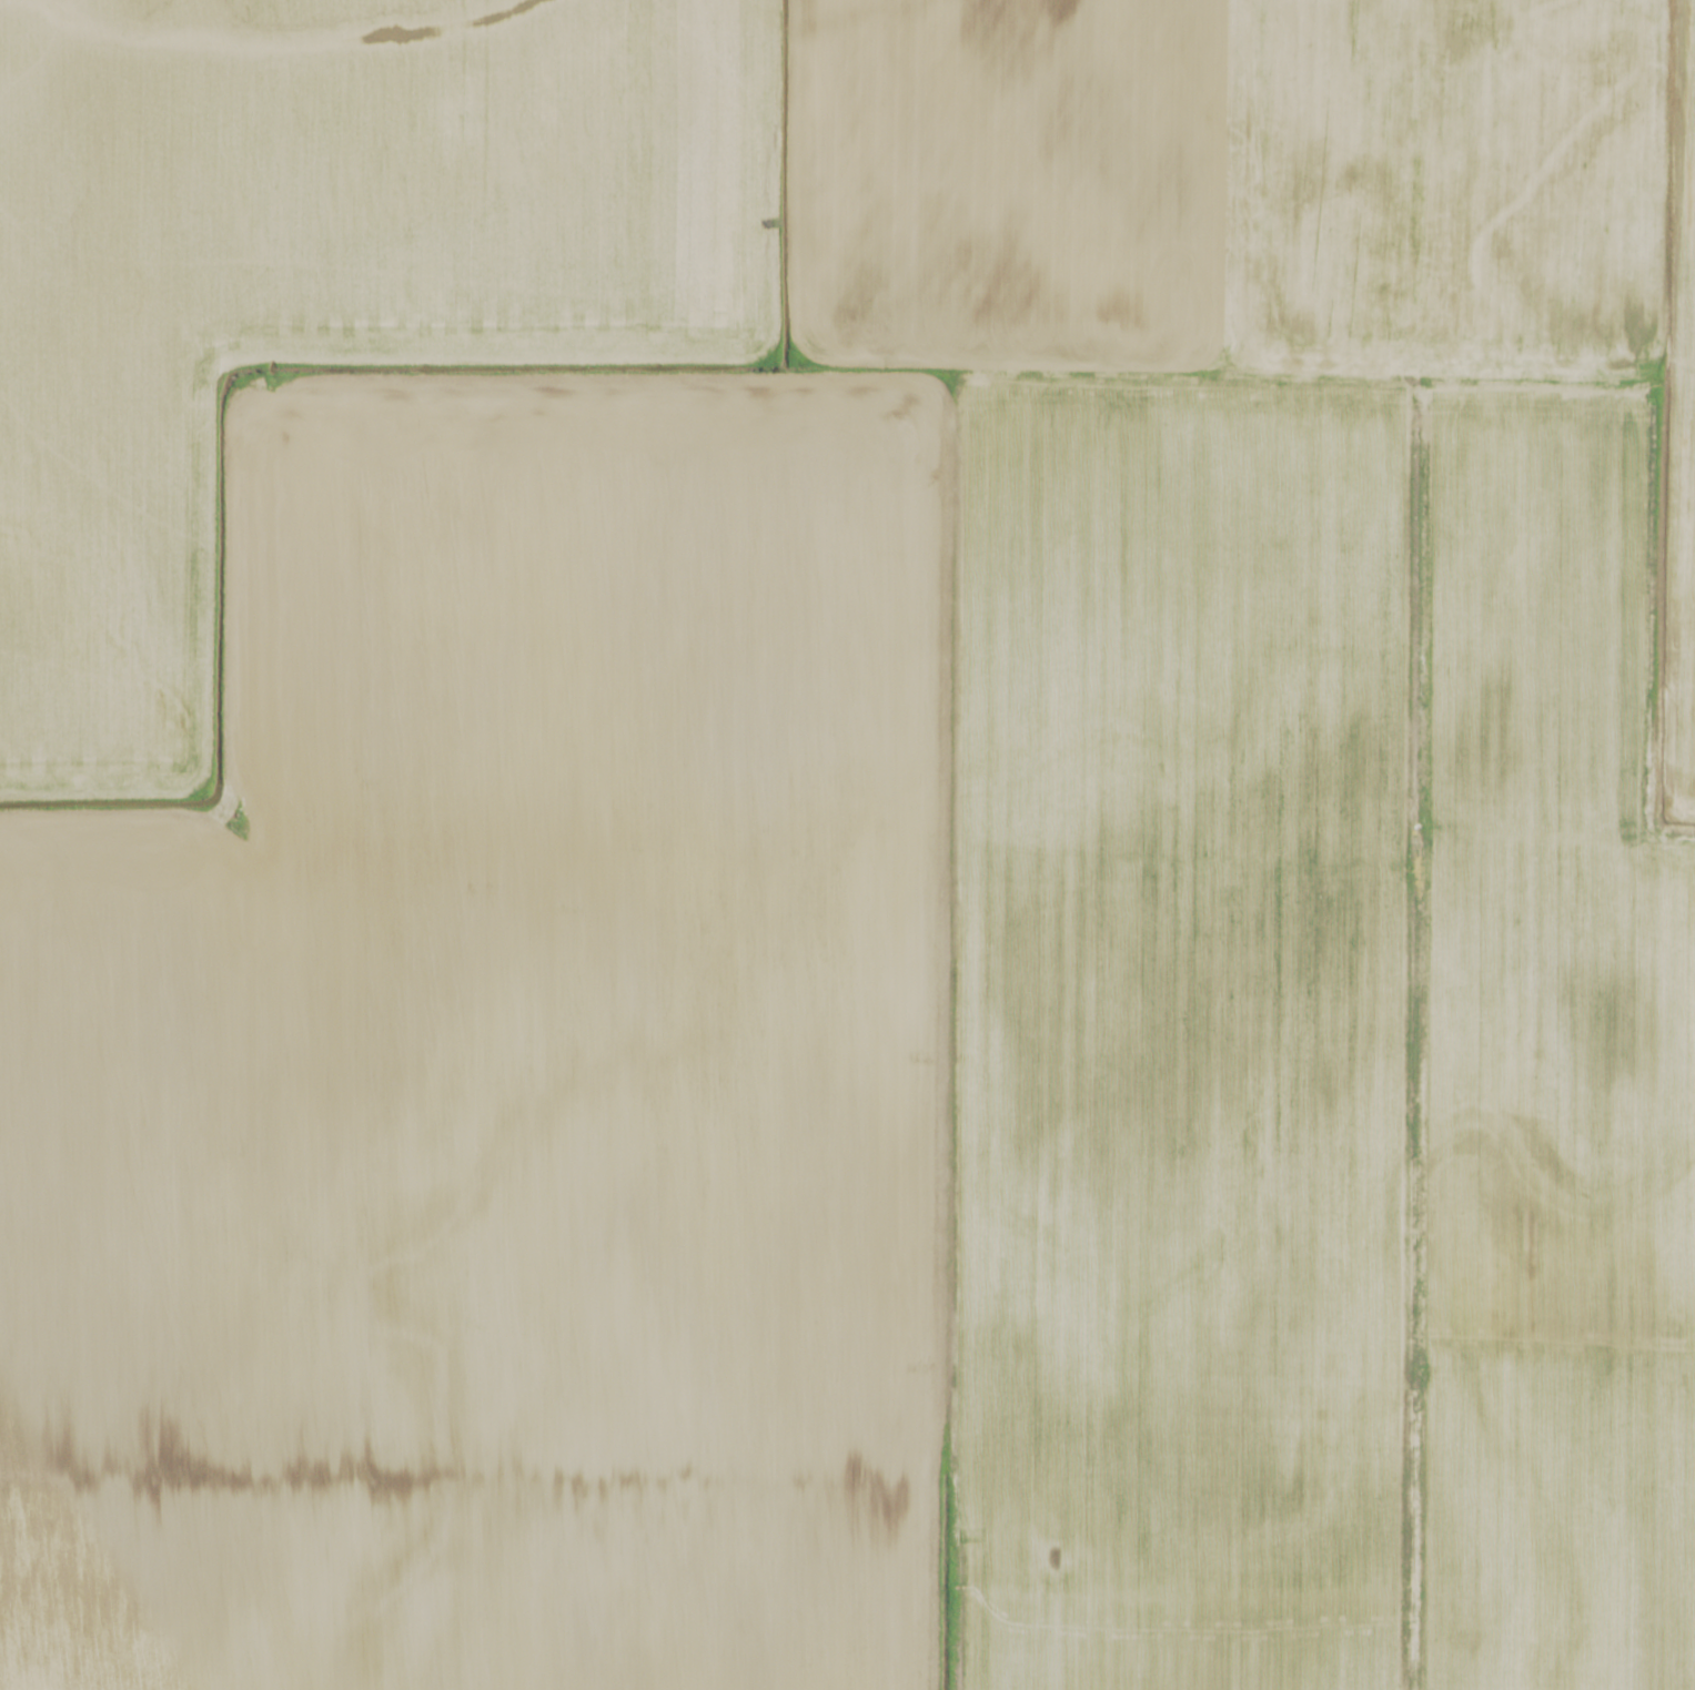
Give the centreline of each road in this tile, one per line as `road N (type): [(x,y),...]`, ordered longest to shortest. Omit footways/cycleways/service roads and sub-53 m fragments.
road 1 (track): [(1671,625),(1674,771),(1687,811),(1694,811)]

